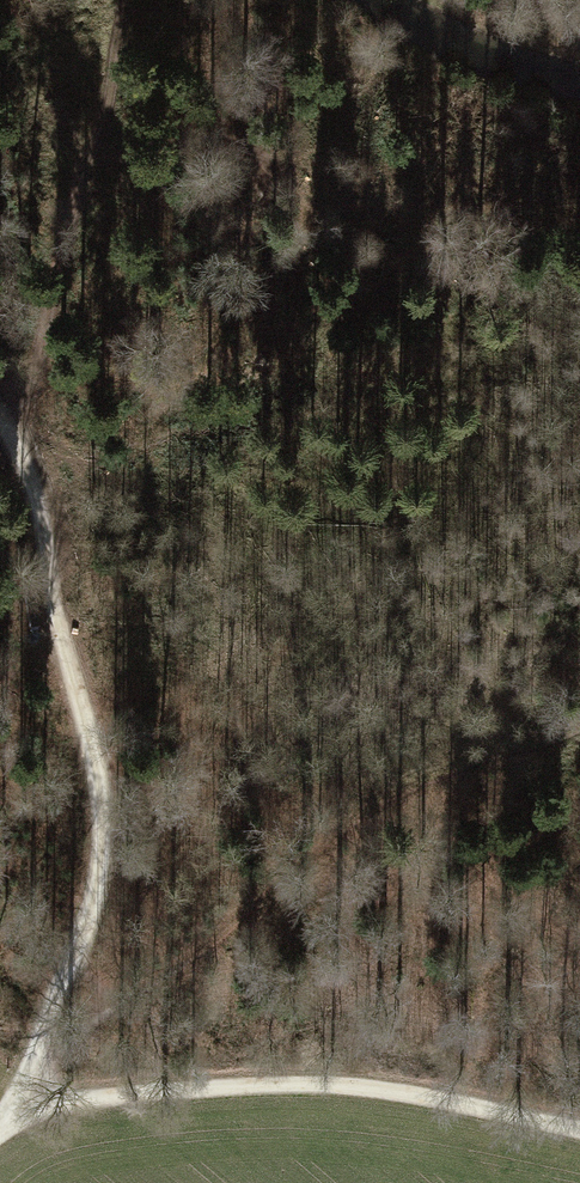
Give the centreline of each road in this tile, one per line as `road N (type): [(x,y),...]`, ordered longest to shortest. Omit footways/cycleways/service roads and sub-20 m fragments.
road 1 (track): [(4,1117),(70,994),(96,885),(59,574),(34,478),(0,428)]
road 2 (track): [(4,1117),(222,1086),(343,1085),(579,1129)]
road 3 (track): [(118,0),(18,450)]

